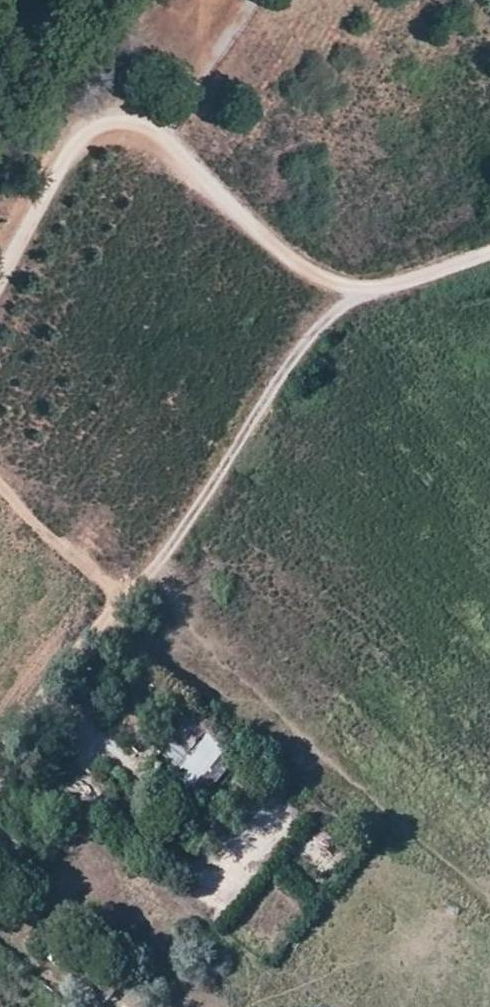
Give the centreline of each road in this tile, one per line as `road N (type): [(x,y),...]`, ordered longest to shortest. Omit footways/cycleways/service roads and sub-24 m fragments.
road 1 (track): [(0,251),(97,101),(339,284),(377,284),(489,243)]
road 2 (track): [(127,593),(352,288)]
road 3 (track): [(0,773),(127,593)]
road 4 (track): [(0,487),(76,559),(127,593)]

